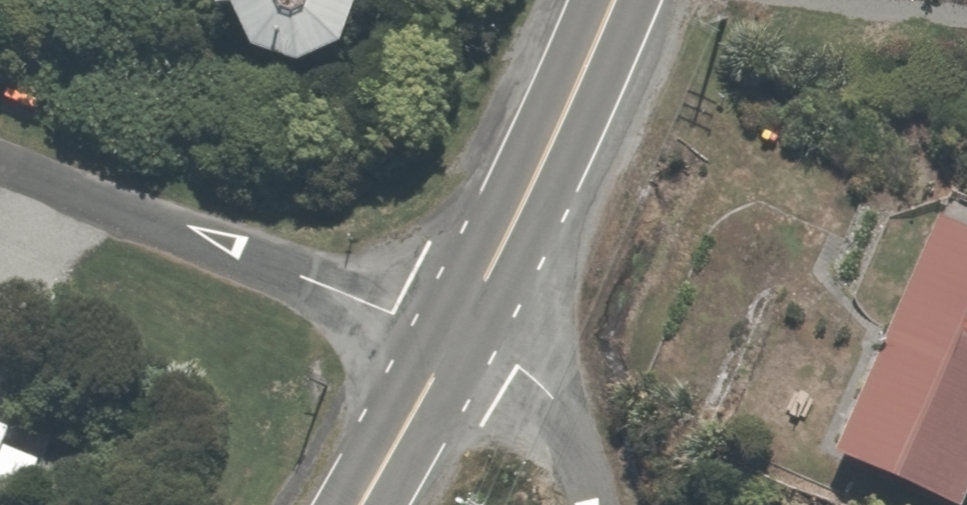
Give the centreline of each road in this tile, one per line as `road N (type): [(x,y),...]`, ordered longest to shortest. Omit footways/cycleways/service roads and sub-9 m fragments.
road 1 (residential): [(0,155),(473,342)]
road 2 (primary): [(473,342),(627,0)]
road 3 (residential): [(605,504),(594,453),(563,394),(535,370),(473,342)]
road 4 (primary): [(375,504),(473,342)]

